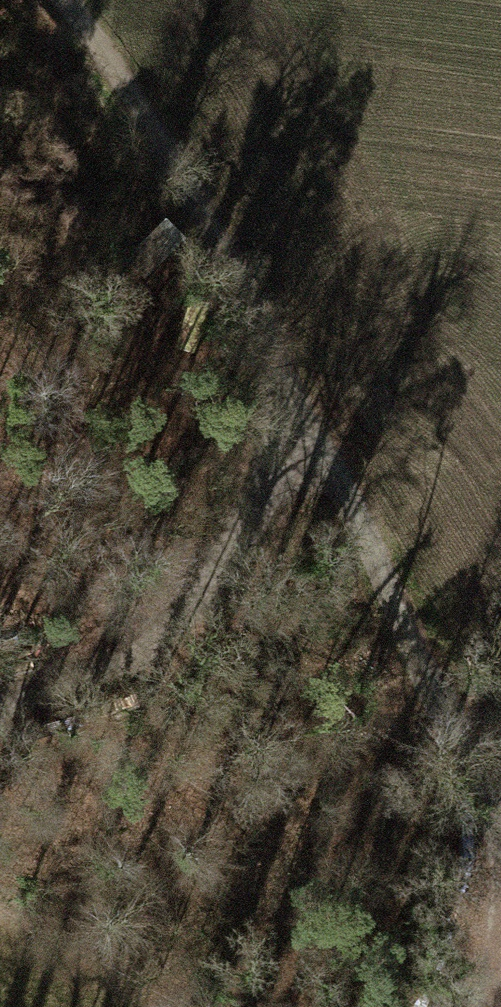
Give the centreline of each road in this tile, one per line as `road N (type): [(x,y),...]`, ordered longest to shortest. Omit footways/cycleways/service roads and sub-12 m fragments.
road 1 (track): [(0,708),(55,700),(210,586),(265,463),(249,313),(158,134),(63,0)]
road 2 (track): [(249,313),(500,767)]
road 3 (track): [(500,779),(472,1006)]

